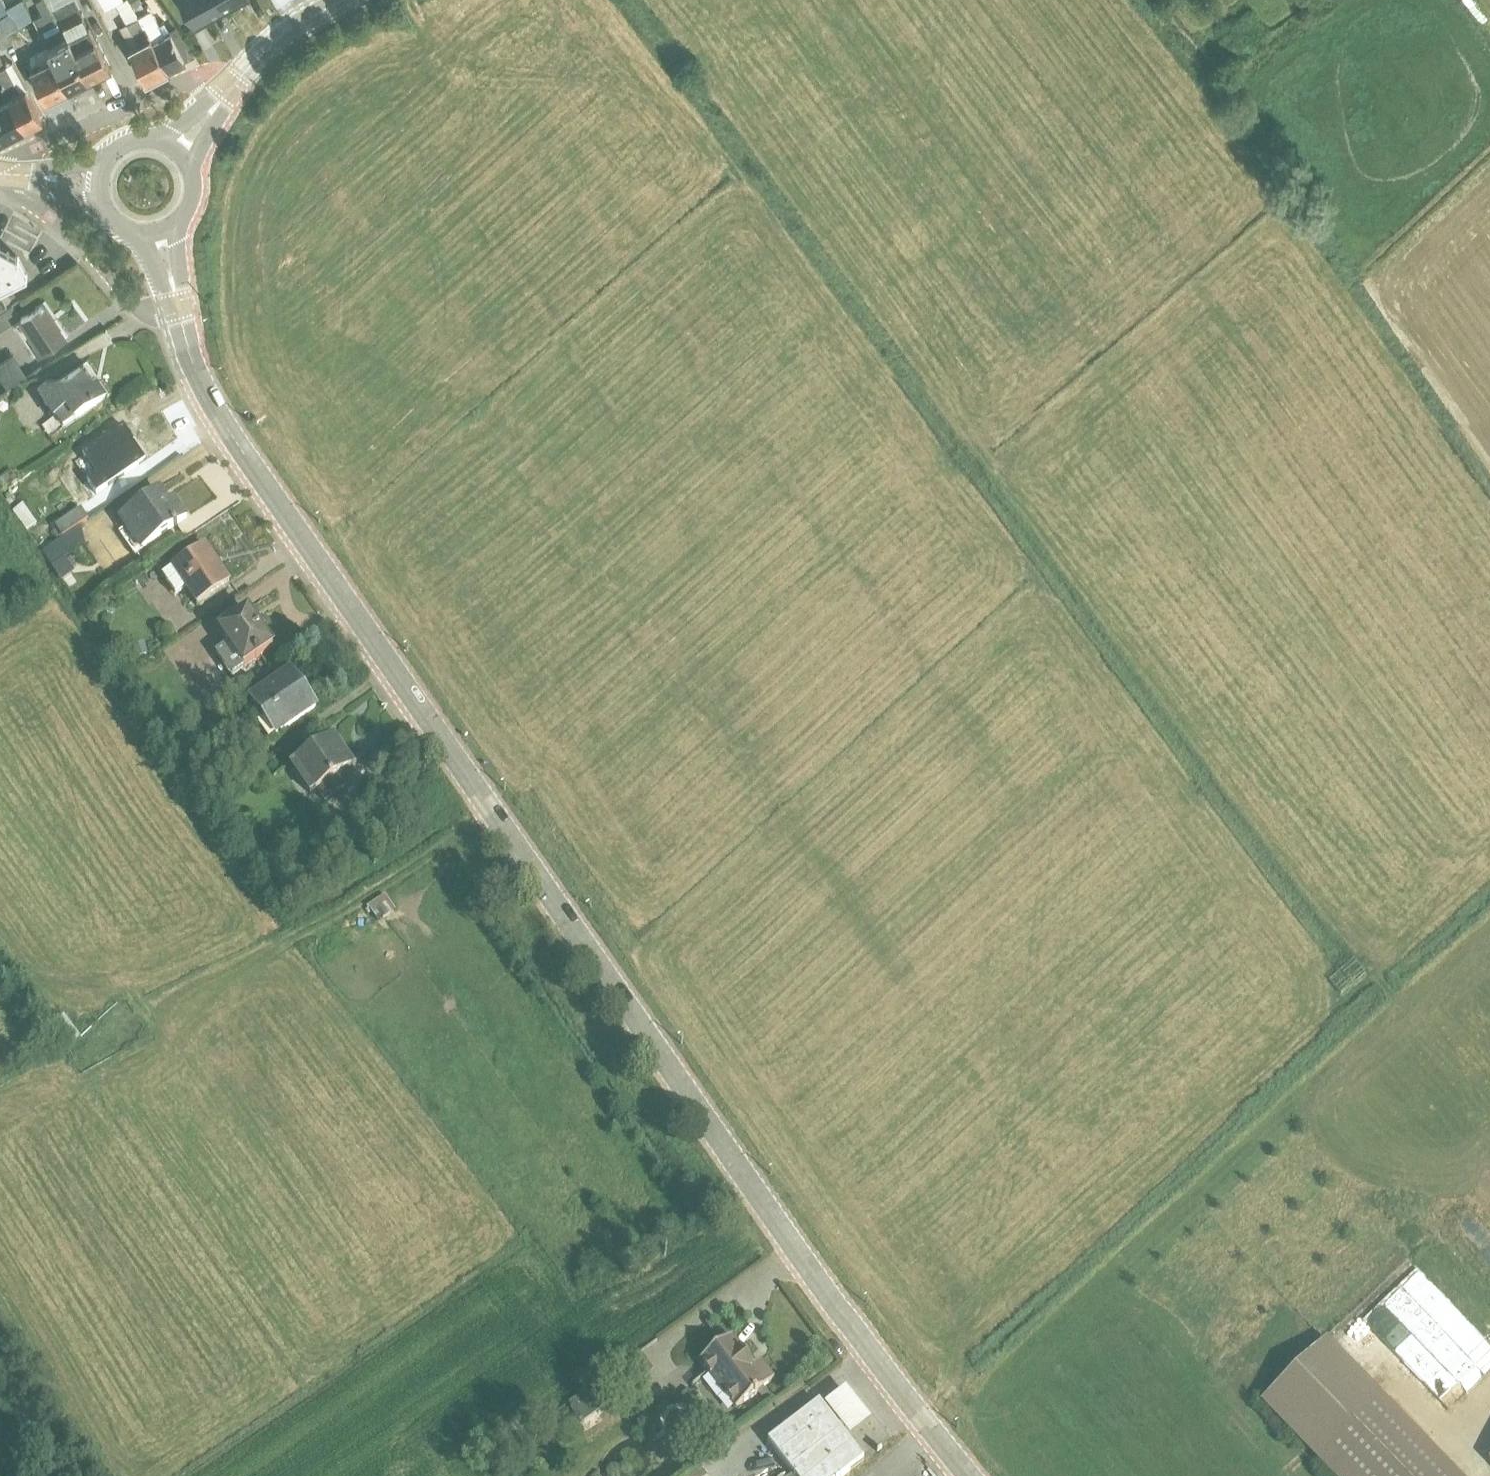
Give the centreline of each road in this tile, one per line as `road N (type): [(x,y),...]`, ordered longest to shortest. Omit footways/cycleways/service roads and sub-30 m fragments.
road 1 (tertiary): [(962,1475),(790,1240),(201,384),(178,310)]
road 2 (residential): [(237,83),(188,81),(0,165)]
road 3 (residential): [(14,178),(140,312),(178,310)]
road 4 (tertiary): [(237,83),(298,26),(347,0)]

